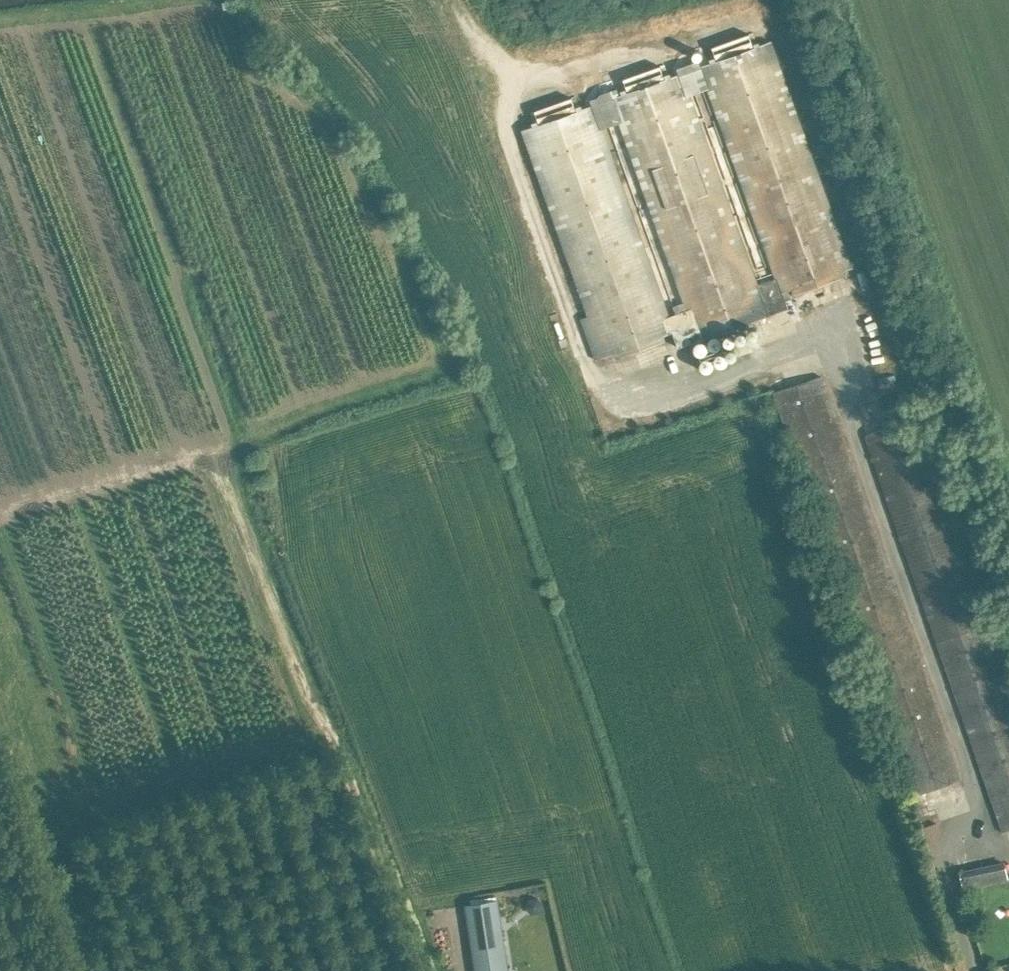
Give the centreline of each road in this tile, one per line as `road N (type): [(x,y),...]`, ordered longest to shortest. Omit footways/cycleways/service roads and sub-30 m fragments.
road 1 (track): [(430,970),(343,744)]

